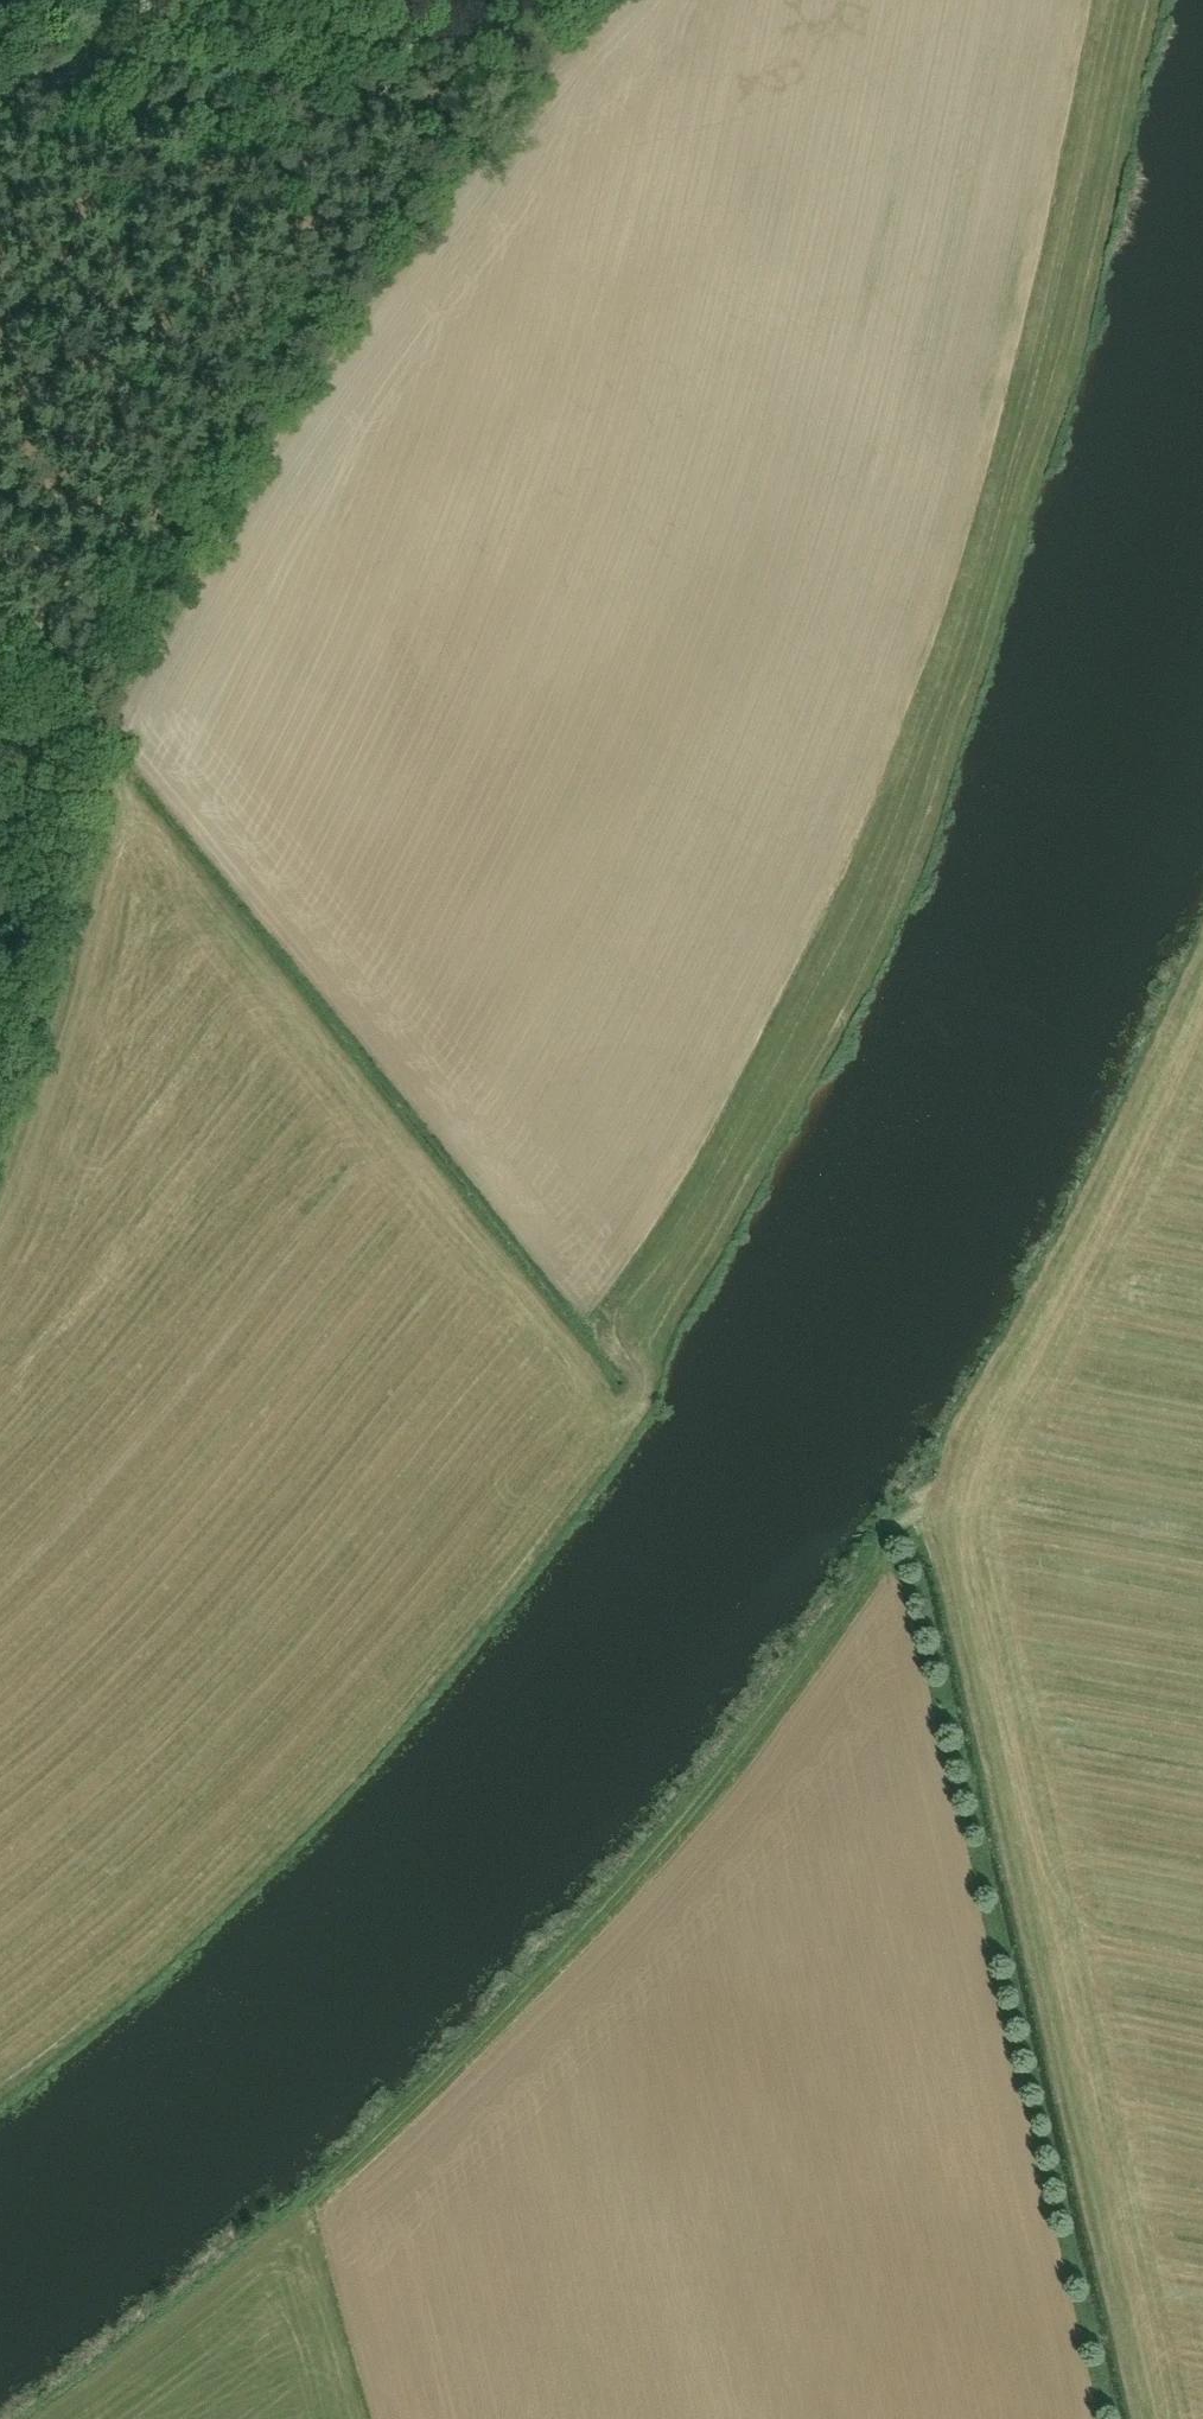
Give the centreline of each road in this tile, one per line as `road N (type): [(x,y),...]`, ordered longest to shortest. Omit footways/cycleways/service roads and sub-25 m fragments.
road 1 (track): [(0,102),(72,78),(92,50),(106,0)]

